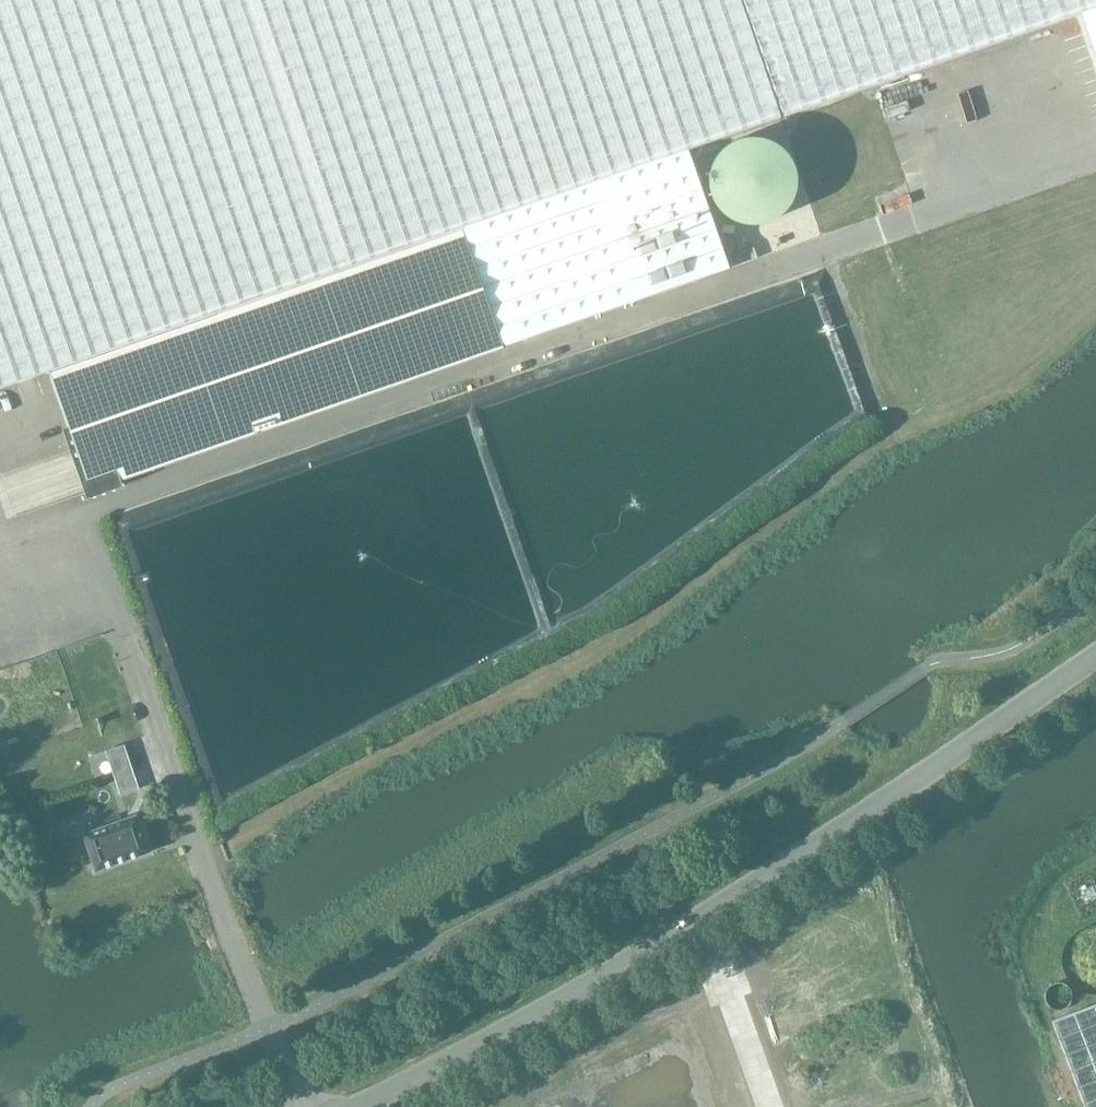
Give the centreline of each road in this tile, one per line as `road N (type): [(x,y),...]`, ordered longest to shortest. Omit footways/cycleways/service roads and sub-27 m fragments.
road 1 (unclassified): [(353,1106),(467,1060),(812,846),(1095,654)]

